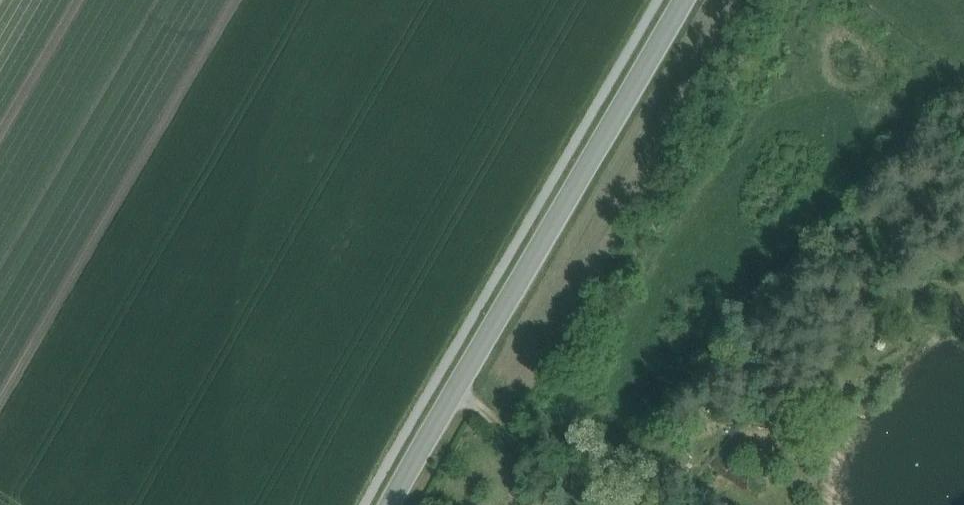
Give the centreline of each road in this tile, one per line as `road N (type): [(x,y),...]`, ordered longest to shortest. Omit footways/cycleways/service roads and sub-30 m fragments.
road 1 (tertiary): [(686,0),(392,504)]

